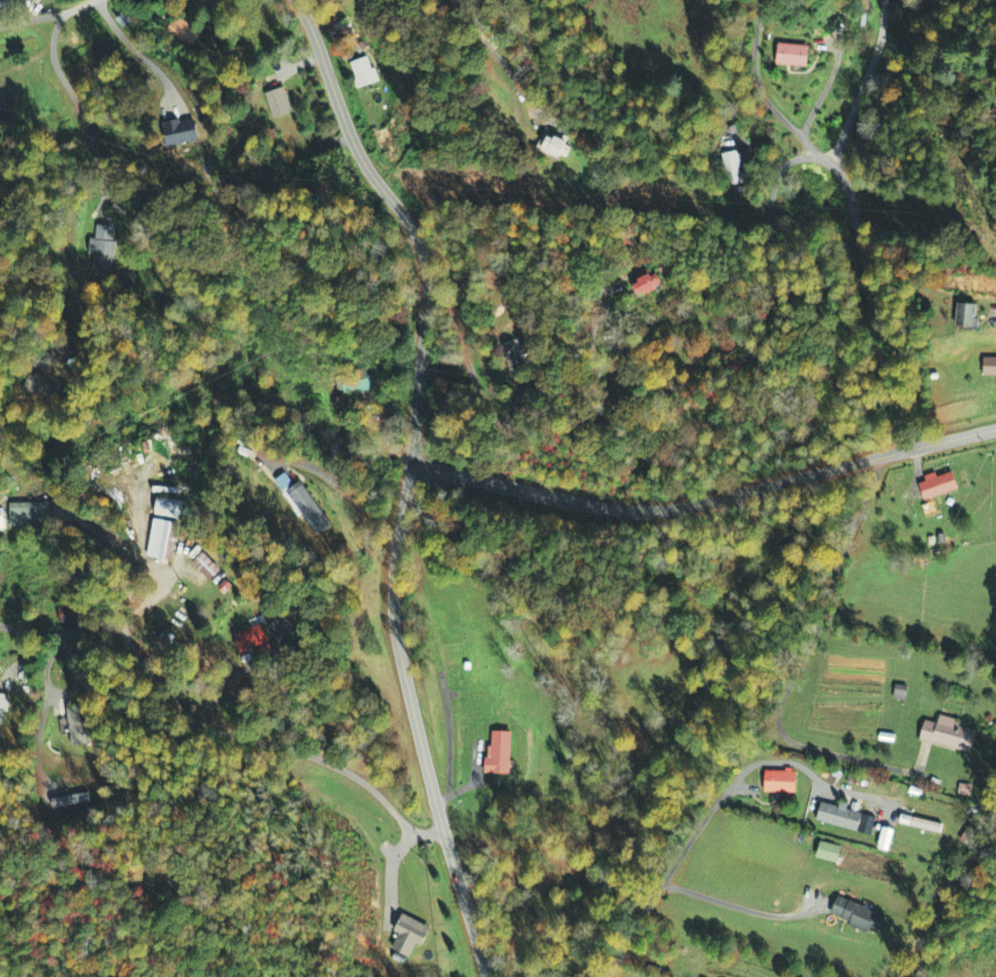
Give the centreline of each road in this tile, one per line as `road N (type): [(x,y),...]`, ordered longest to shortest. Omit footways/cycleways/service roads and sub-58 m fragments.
road 1 (residential): [(995,429),(683,510),(607,507),(413,464)]
road 2 (residential): [(485,976),(397,649),(395,538),(413,464)]
road 3 (residential): [(443,828),(417,831),(368,786),(321,760),(201,724),(147,676),(110,626),(37,632),(0,625)]
road 4 (residential): [(413,464),(422,268),(412,231),(345,127),(292,0)]
road 5 (residential): [(611,976),(633,925),(703,818),(751,765),(782,760),(820,783),(901,803)]
road 6 (residential): [(903,454),(849,194),(831,165)]
road 7 (residential): [(831,165),(764,98),(753,60),(756,0)]
road 8 (residential): [(831,165),(878,47),(884,0)]
road 9 (residential): [(457,0),(547,109)]

